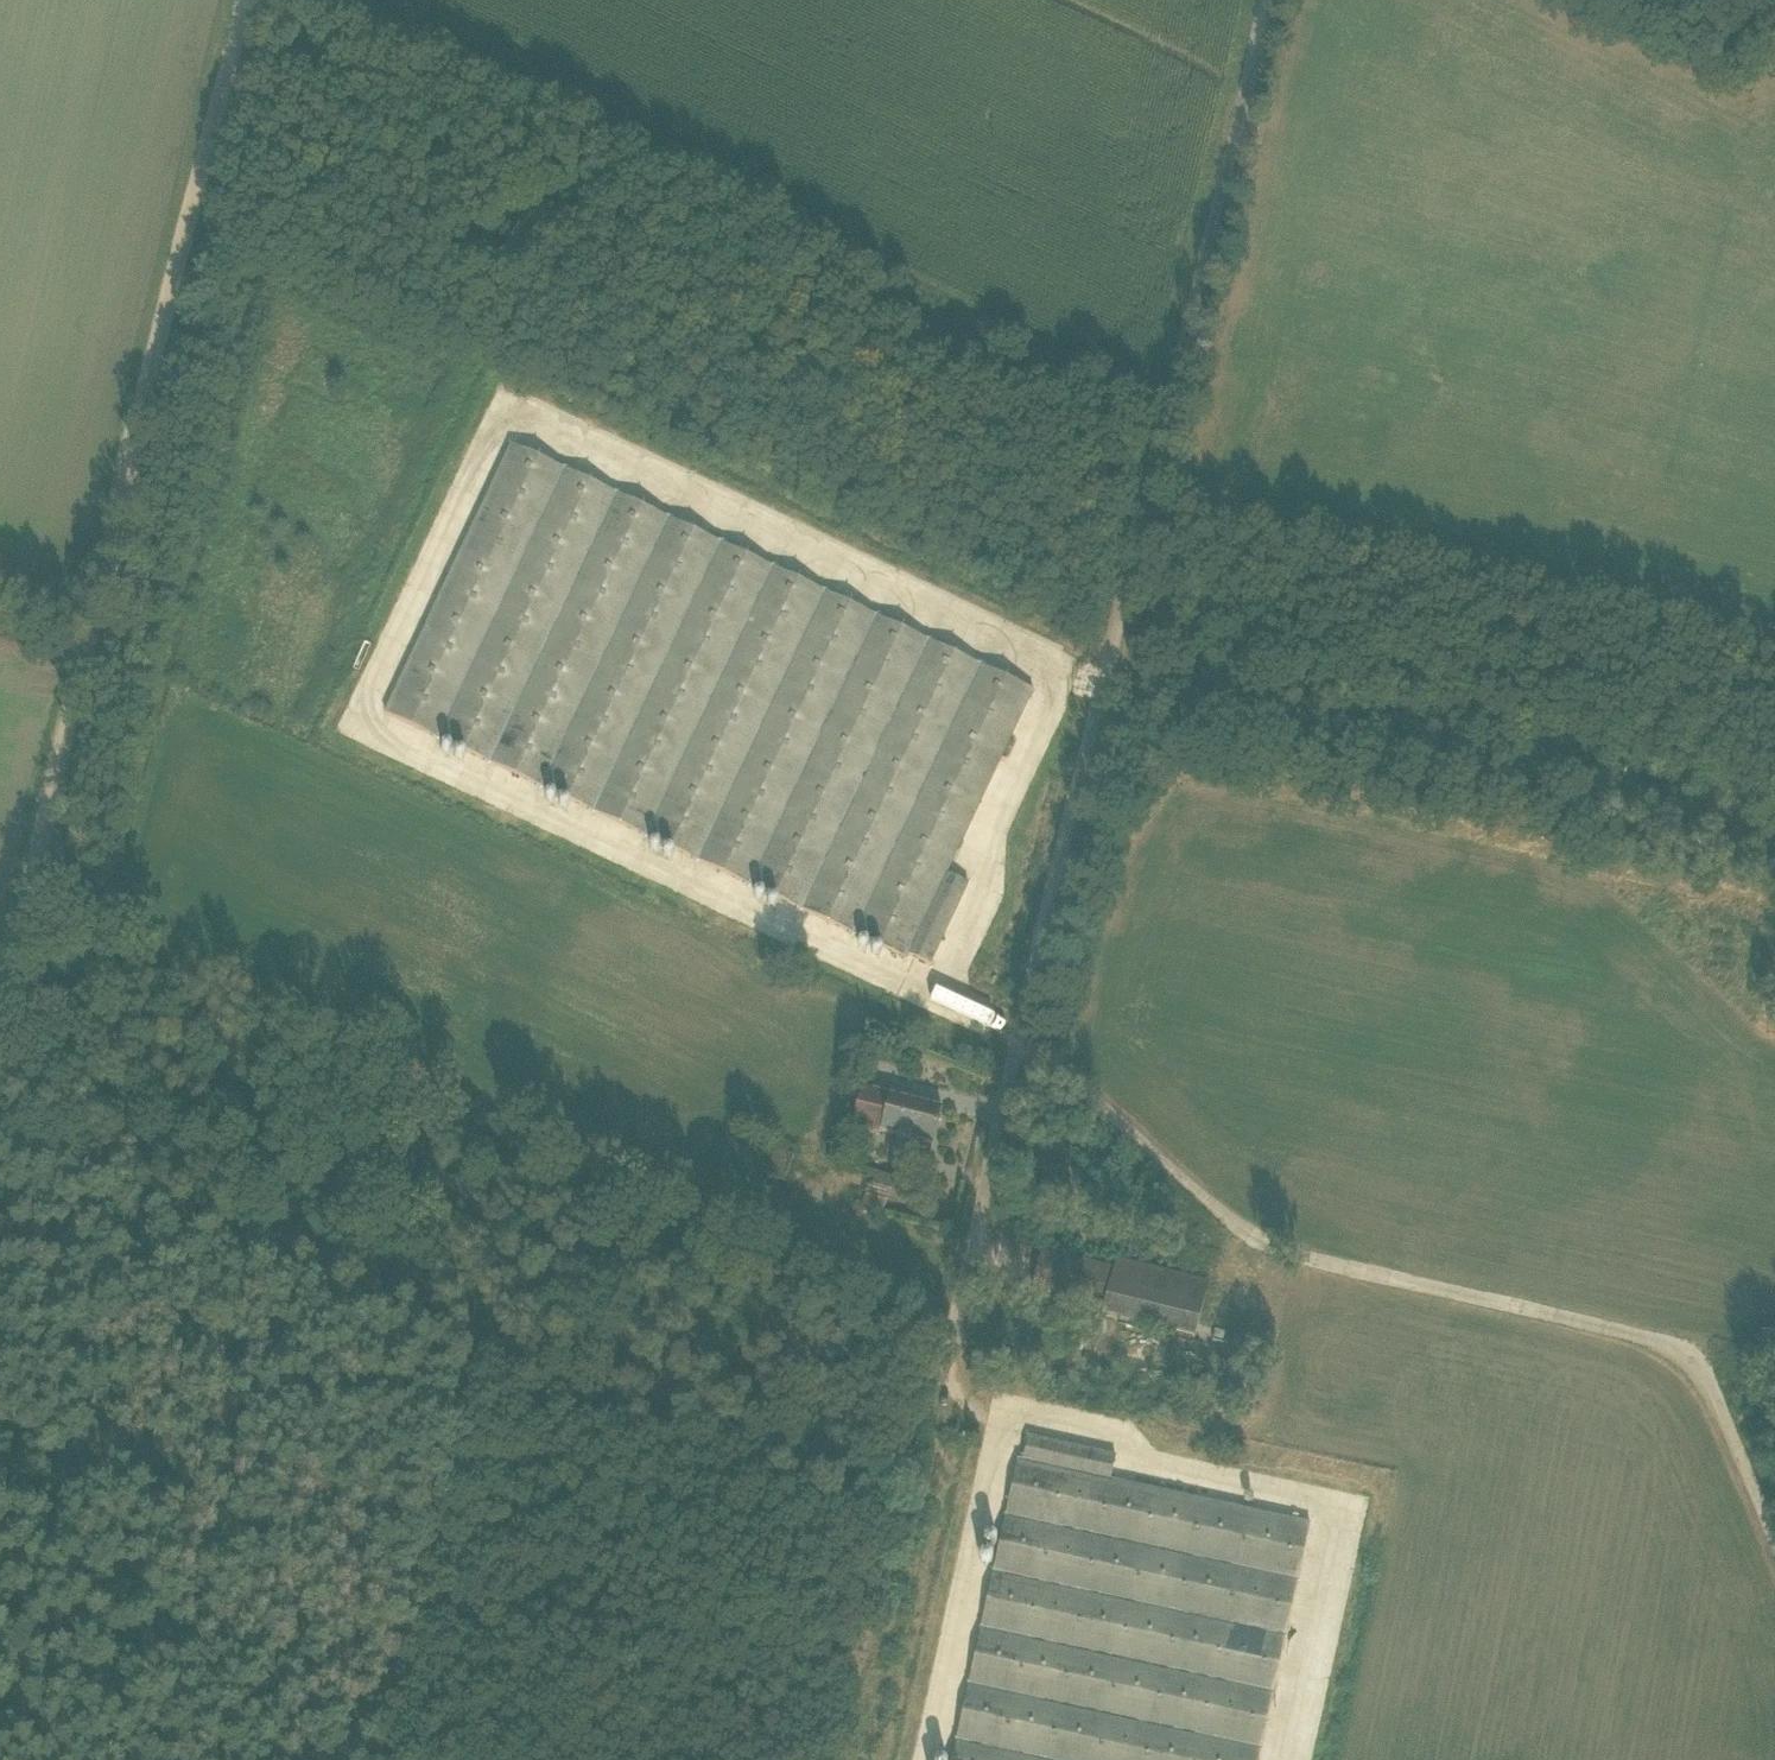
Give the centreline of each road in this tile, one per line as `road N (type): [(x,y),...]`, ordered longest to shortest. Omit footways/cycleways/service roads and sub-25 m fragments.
road 1 (unclassified): [(1774,1522),(1720,1403),(1666,1335),(1315,1253),(1245,1222),(1135,1143),(1012,1023),(1269,0)]
road 2 (track): [(0,1045),(249,0)]

